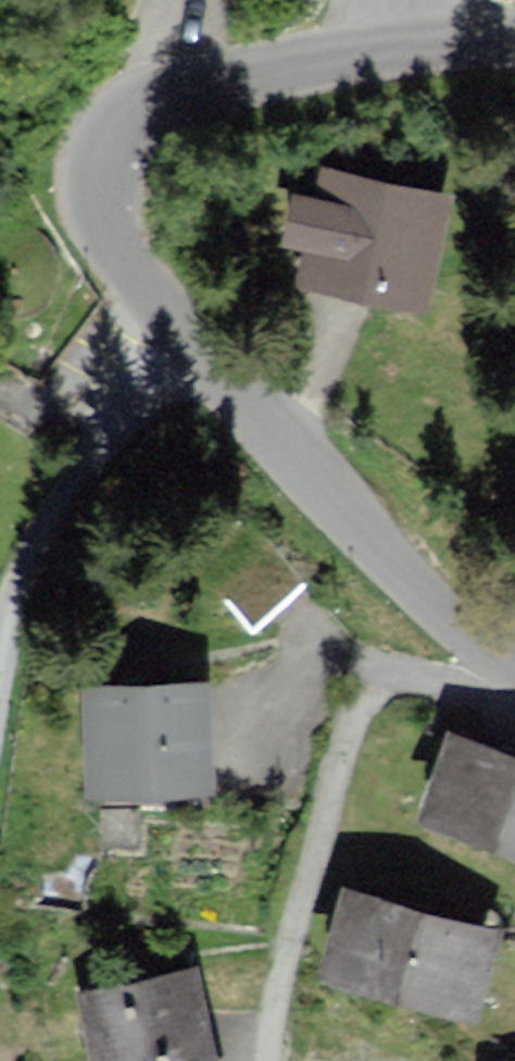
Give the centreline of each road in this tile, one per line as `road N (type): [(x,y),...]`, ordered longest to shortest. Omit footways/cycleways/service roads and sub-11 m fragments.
road 1 (unclassified): [(167,325),(90,206),(99,137),(134,108),(252,77),(458,43),(514,49)]
road 2 (residential): [(514,683),(393,683),(367,704),(274,1060)]
road 3 (unclassified): [(514,674),(320,502),(167,325)]
road 4 (residential): [(0,683),(51,536),(167,325)]

